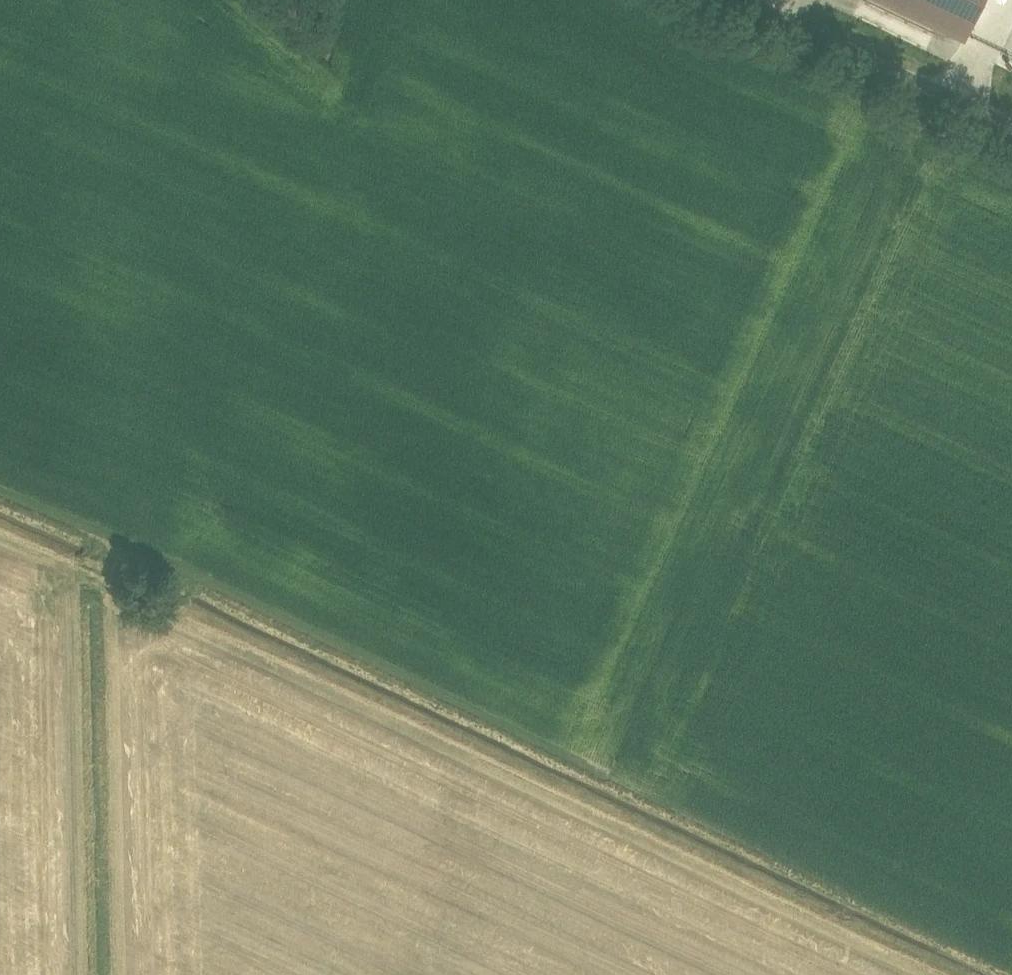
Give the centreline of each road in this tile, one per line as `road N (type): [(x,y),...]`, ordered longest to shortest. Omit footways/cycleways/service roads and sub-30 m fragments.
road 1 (unclassified): [(1011,110),(781,0)]

